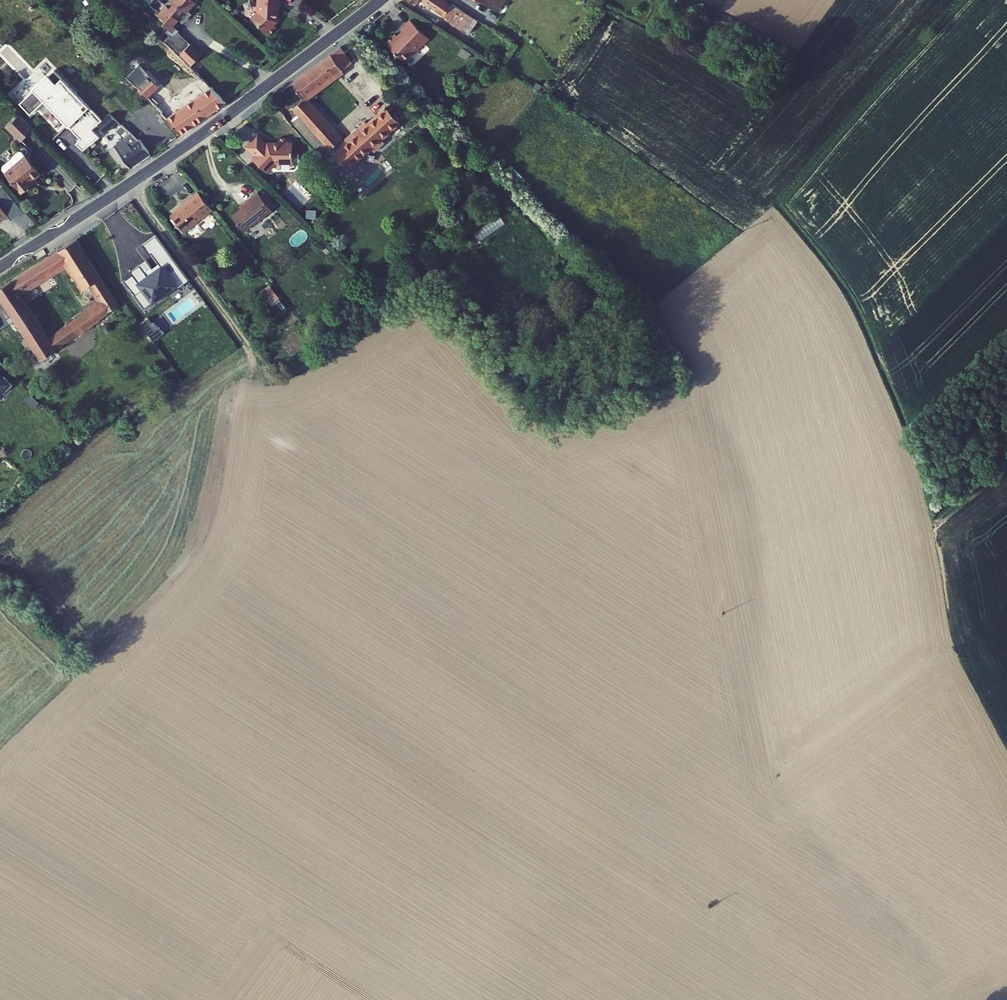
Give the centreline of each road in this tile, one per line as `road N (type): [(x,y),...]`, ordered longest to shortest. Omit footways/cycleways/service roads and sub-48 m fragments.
road 1 (residential): [(381,0),(198,136),(0,268)]

